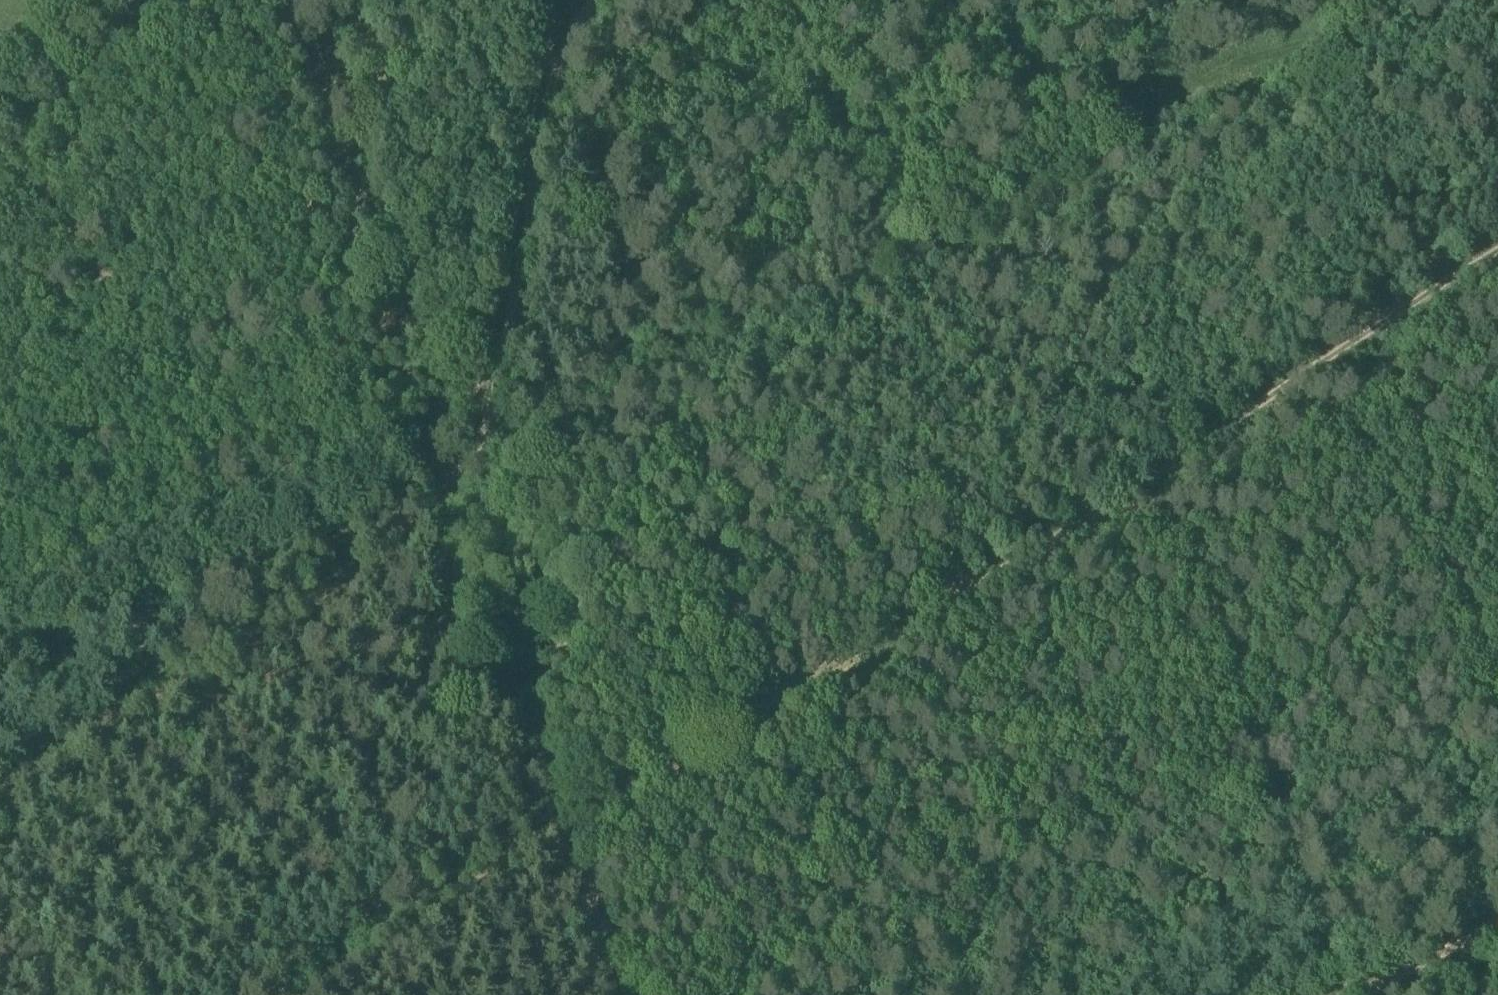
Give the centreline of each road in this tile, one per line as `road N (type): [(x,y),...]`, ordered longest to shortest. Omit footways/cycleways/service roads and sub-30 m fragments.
road 1 (track): [(1409,0),(818,317),(439,481)]
road 2 (track): [(1497,285),(785,731),(601,837)]
road 3 (track): [(581,0),(553,35),(496,415),(439,481),(268,557),(0,705)]
road 4 (track): [(362,994),(601,837)]
road 5 (track): [(619,994),(587,891),(601,837)]
road 6 (track): [(102,0),(0,115)]

